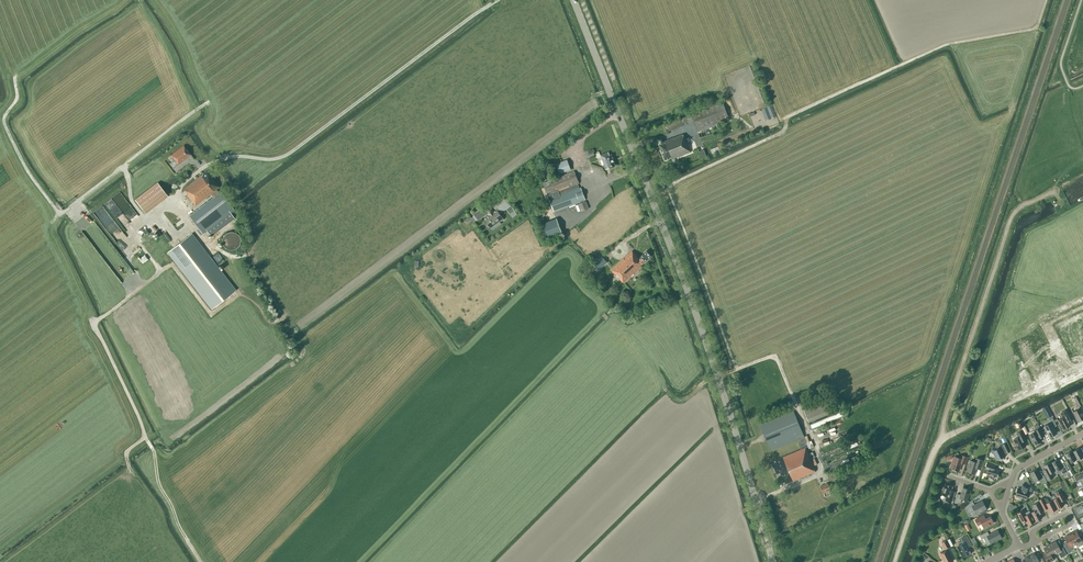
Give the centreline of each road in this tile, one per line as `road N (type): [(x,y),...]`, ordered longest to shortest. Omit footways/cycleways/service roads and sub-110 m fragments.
road 1 (track): [(739,368),(669,185),(784,131),(791,114),(942,46),(1036,27),(1046,0)]
road 2 (tertiary): [(773,561),(713,363),(574,0)]
road 3 (track): [(131,471),(127,451),(145,437),(93,324),(172,264),(209,314)]
road 4 (unclassified): [(895,561),(940,442),(1082,368)]
road 5 (track): [(944,439),(1011,218),(1054,191)]
road 6 (track): [(791,114),(695,149),(688,129),(634,150)]
road 7 (track): [(145,222),(131,204),(126,167),(208,103)]
road 8 (track): [(60,218),(2,123),(17,98),(15,77)]
road 9 (track): [(145,437),(158,484),(202,561)]
road 10 (track): [(196,112),(140,0)]

